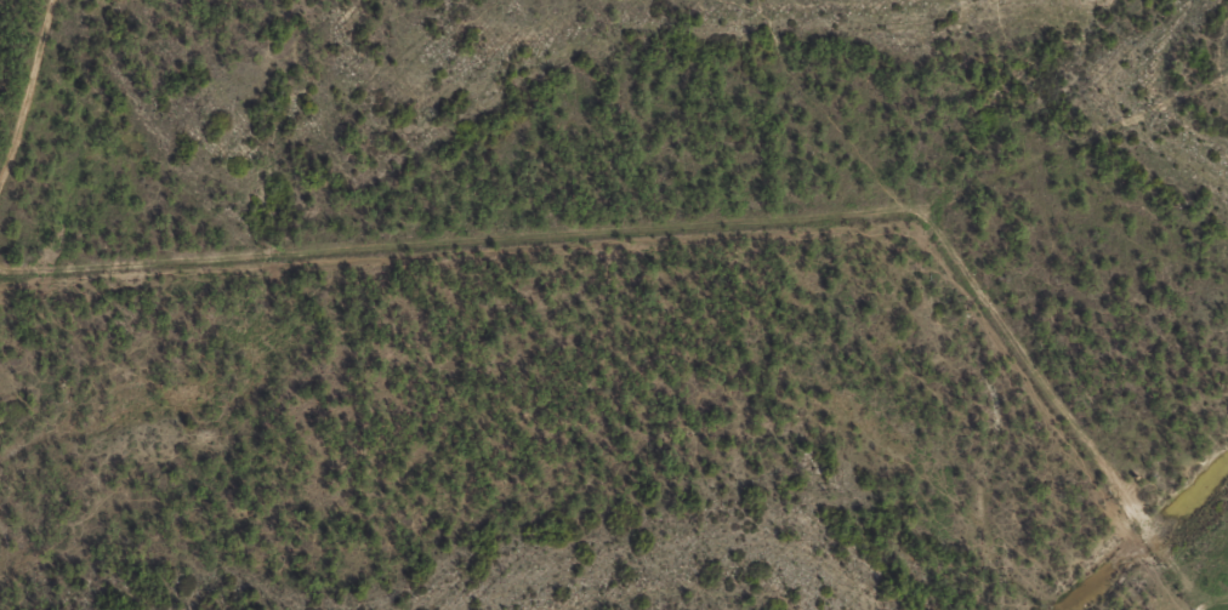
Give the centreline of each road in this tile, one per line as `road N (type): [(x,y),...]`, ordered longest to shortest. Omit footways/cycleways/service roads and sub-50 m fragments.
road 1 (residential): [(46,0),(0,210)]

